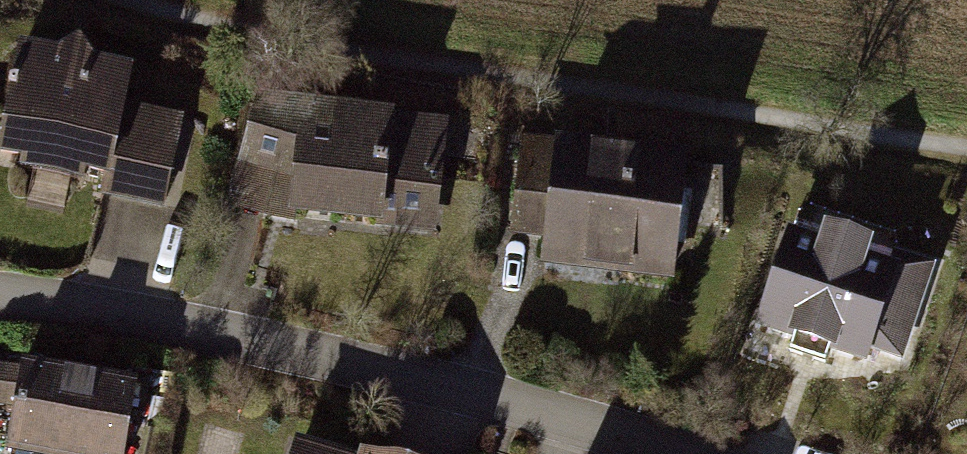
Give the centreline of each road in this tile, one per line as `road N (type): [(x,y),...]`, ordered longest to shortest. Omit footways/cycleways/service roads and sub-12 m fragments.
road 1 (track): [(966,147),(375,58),(141,0)]
road 2 (residential): [(677,453),(175,320),(0,294)]

